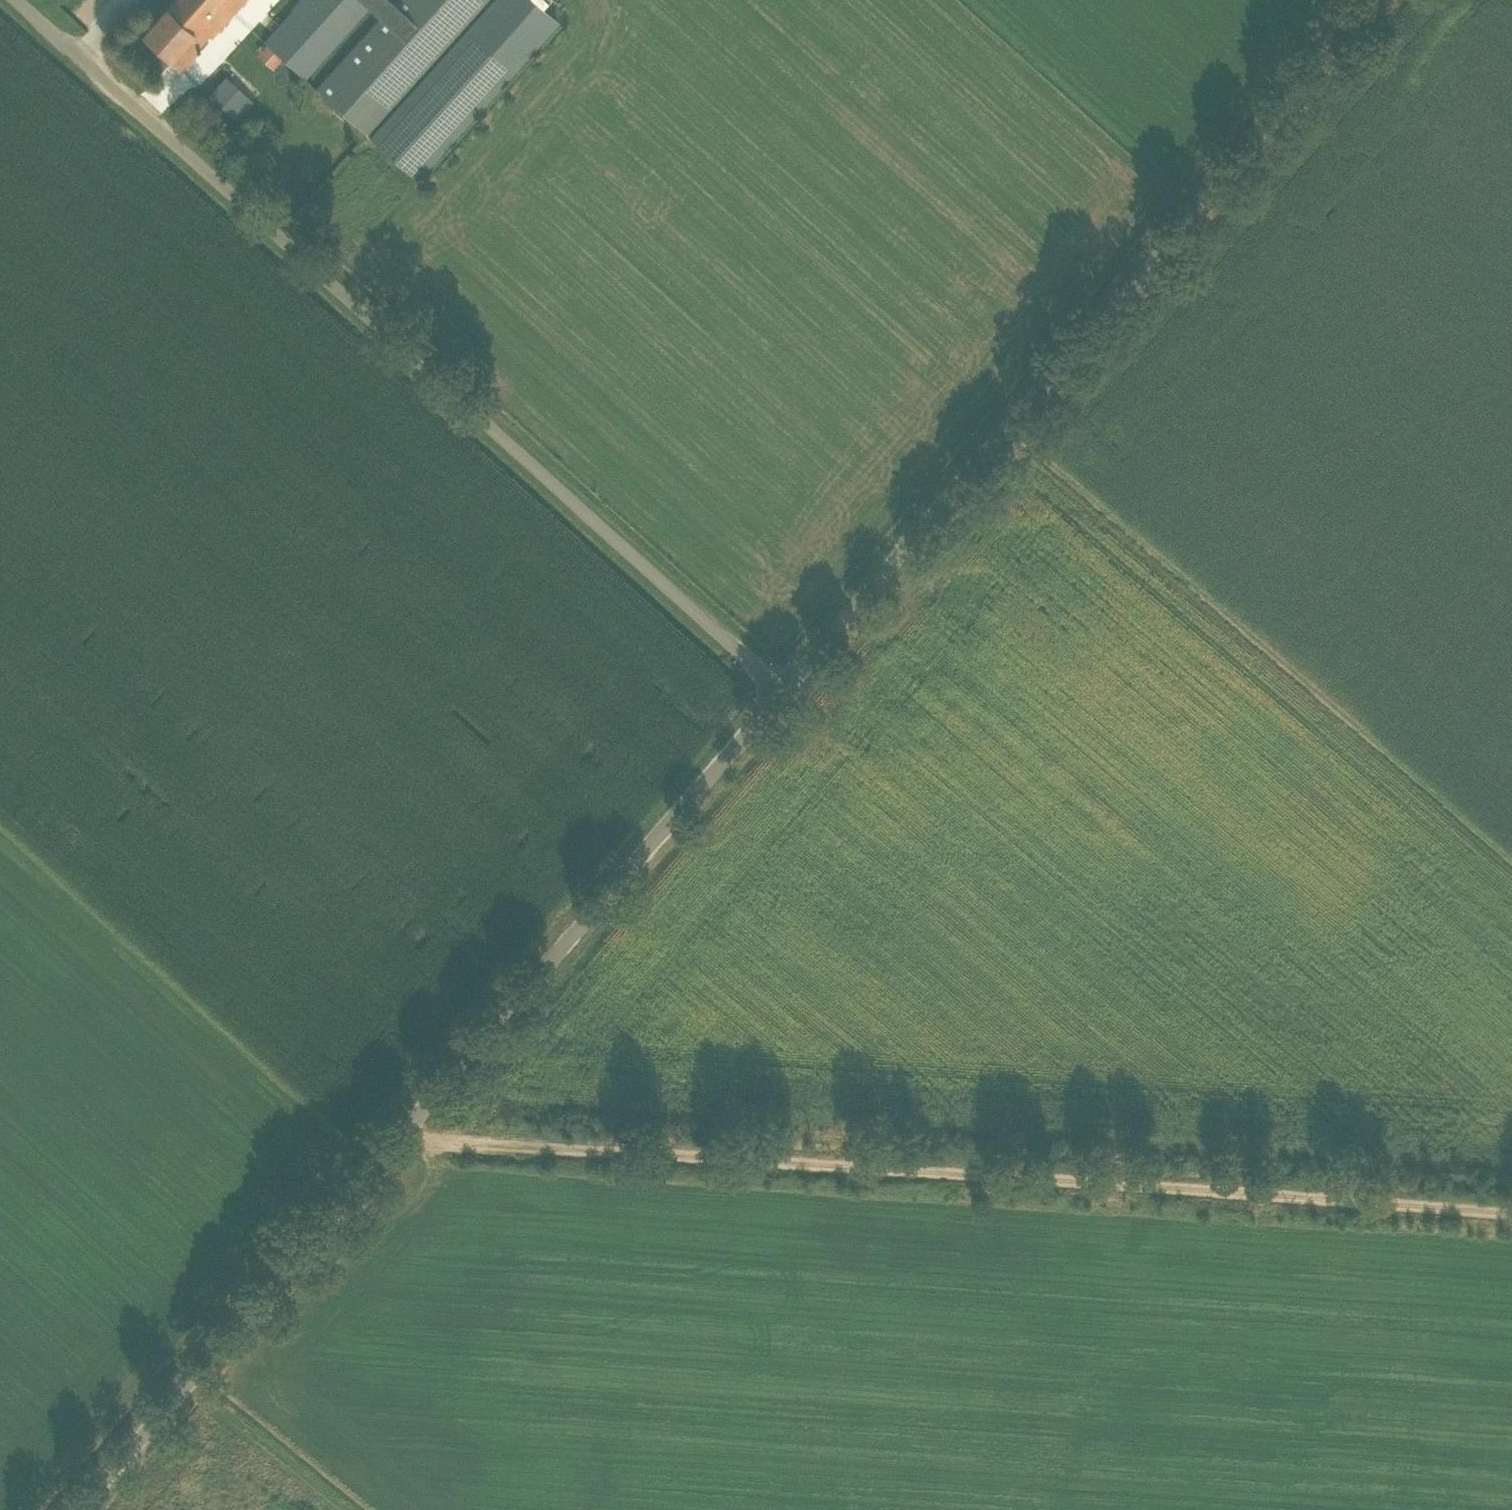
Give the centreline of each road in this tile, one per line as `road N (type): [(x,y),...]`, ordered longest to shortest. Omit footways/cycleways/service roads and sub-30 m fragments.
road 1 (track): [(1511,1212),(405,1137)]
road 2 (unclassified): [(78,1509),(676,832),(783,691)]
road 3 (unclassified): [(783,691),(16,0)]
road 4 (unclassified): [(783,691),(1376,0)]

